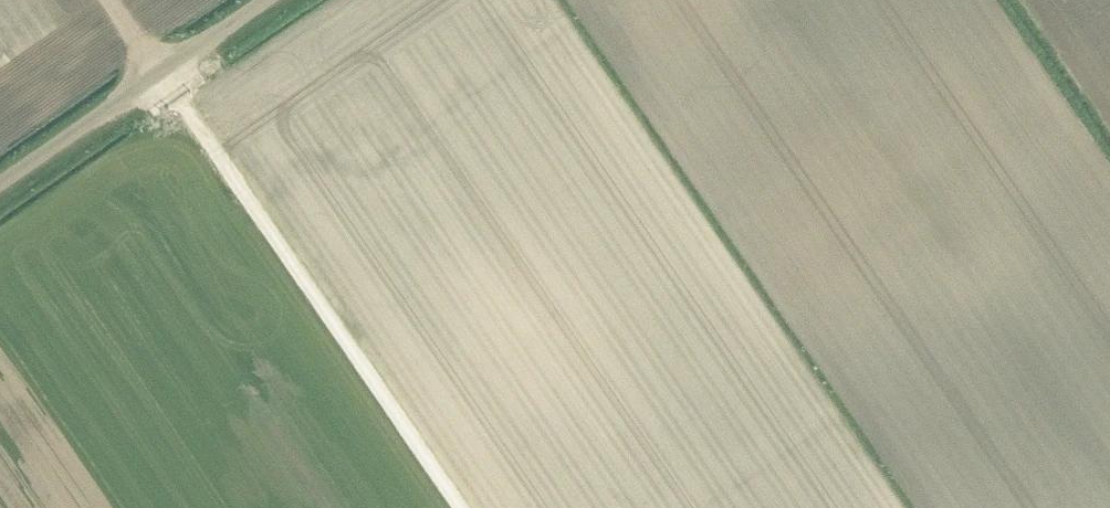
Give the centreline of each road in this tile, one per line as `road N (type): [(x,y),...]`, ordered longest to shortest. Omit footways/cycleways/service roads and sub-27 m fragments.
road 1 (track): [(461,507),(162,68)]
road 2 (unclassified): [(0,180),(260,0)]

